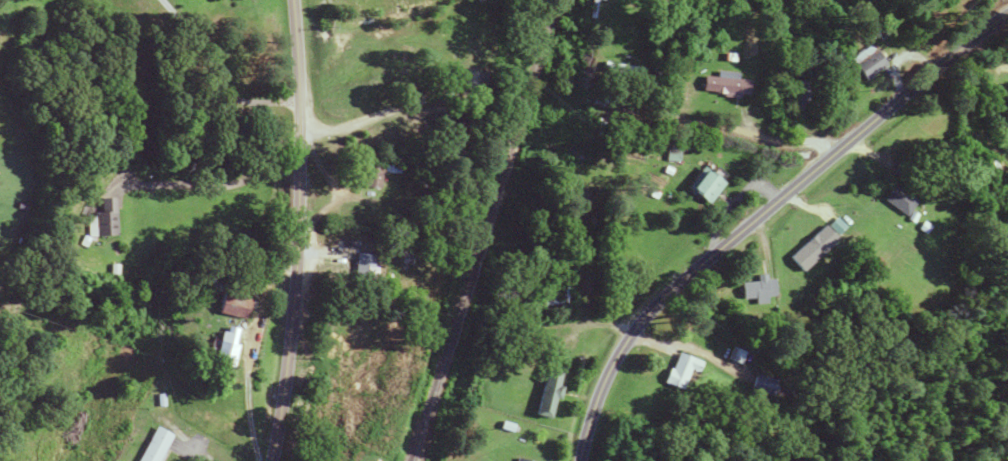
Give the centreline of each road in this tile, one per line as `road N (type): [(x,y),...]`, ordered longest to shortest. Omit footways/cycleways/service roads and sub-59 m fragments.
road 1 (residential): [(582,460),(598,396),(642,318),(1007,15)]
road 2 (tertiary): [(271,460),(288,355),(303,102),(297,0)]

